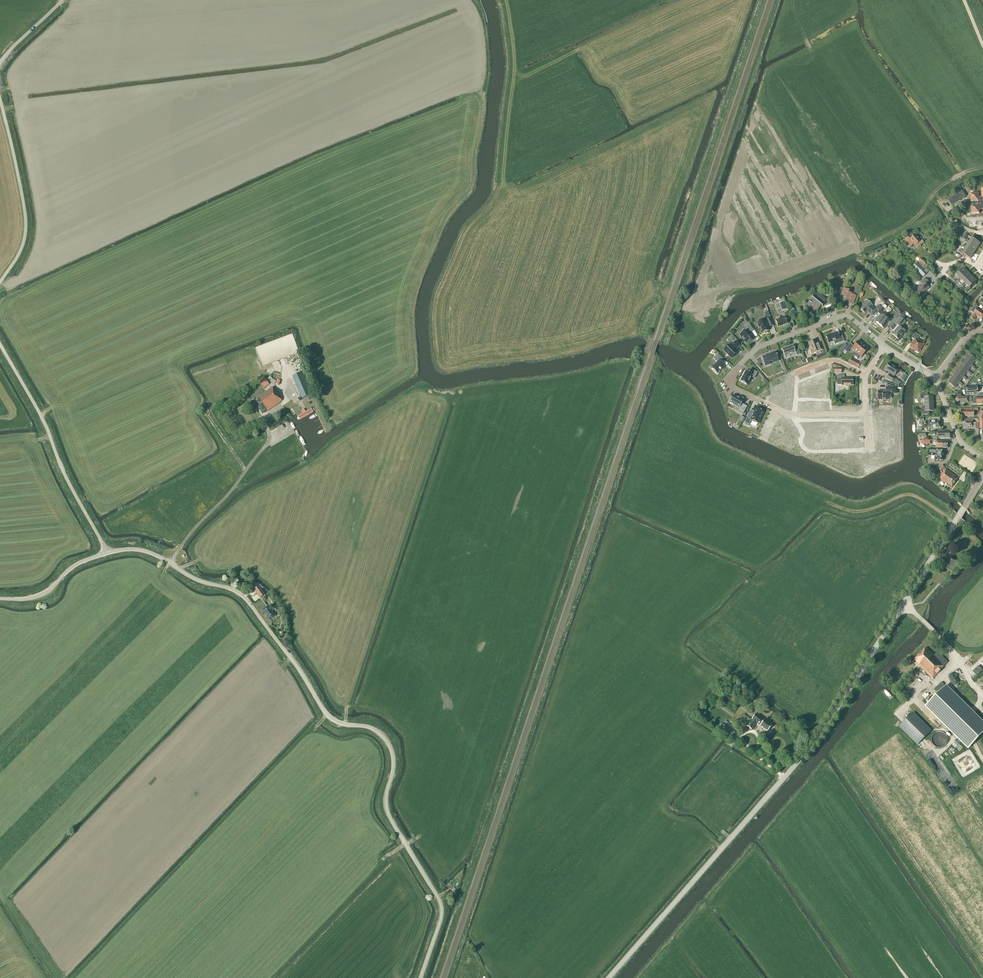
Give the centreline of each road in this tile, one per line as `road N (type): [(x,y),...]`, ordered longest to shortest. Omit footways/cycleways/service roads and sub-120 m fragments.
road 1 (tertiary): [(421,977),(441,906),(388,812),(393,758),(385,738),(326,713),(240,594),(150,552),(106,553)]
road 2 (tertiary): [(609,977),(820,734),(964,507)]
road 3 (unclassified): [(106,553),(0,345)]
road 4 (residential): [(885,347),(842,317),(758,347),(727,385),(762,401)]
road 5 (unclassified): [(0,284),(19,256),(25,216),(0,103)]
road 6 (track): [(953,524),(916,496),(863,511),(822,499)]
road 7 (tertiary): [(106,553),(73,566),(41,595),(0,599)]

